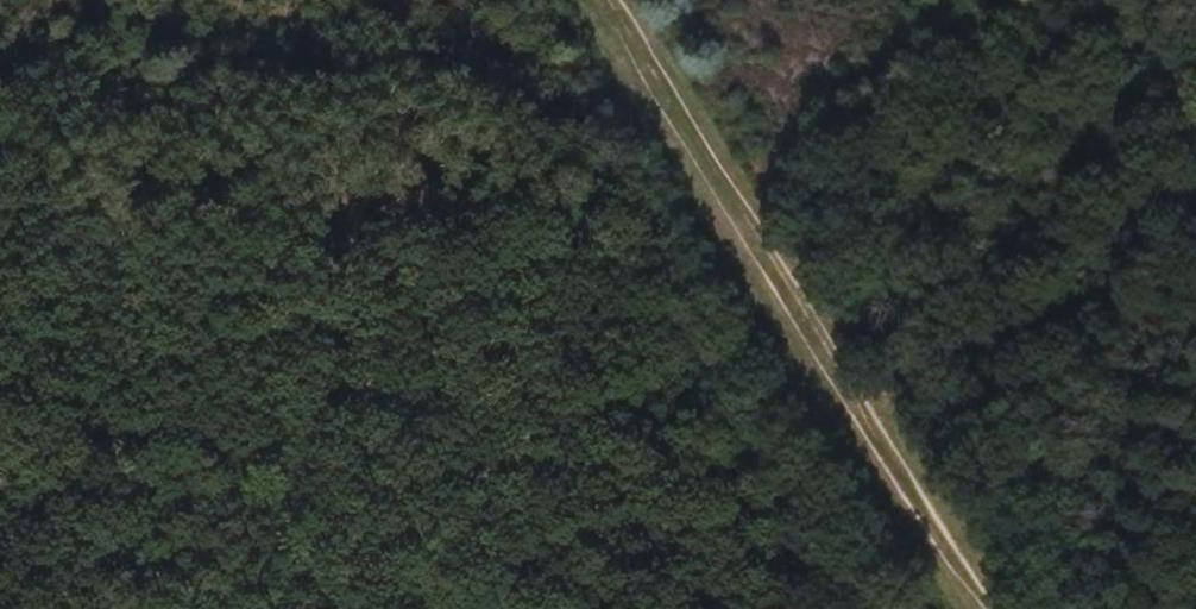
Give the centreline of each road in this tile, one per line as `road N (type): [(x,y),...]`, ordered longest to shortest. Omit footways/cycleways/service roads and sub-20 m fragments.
road 1 (track): [(997,608),(604,0)]

